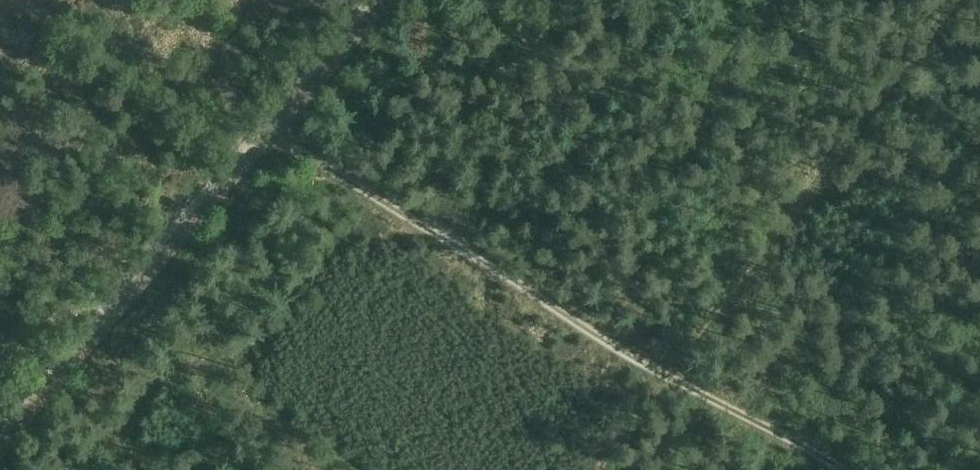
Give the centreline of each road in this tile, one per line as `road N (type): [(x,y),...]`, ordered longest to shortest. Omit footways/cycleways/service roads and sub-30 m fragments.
road 1 (track): [(843,469),(259,129)]
road 2 (track): [(386,0),(0,443)]
road 3 (track): [(663,365),(946,0)]

